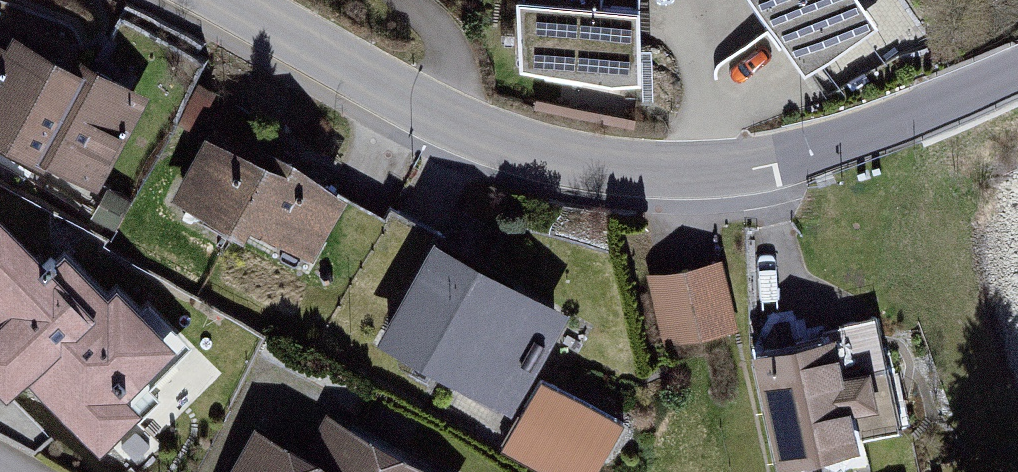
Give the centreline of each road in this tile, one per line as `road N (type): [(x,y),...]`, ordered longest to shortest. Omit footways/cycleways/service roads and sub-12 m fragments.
road 1 (tertiary): [(223,0),(443,116),(505,145),(580,164),(670,171),(779,163),(1017,67)]

